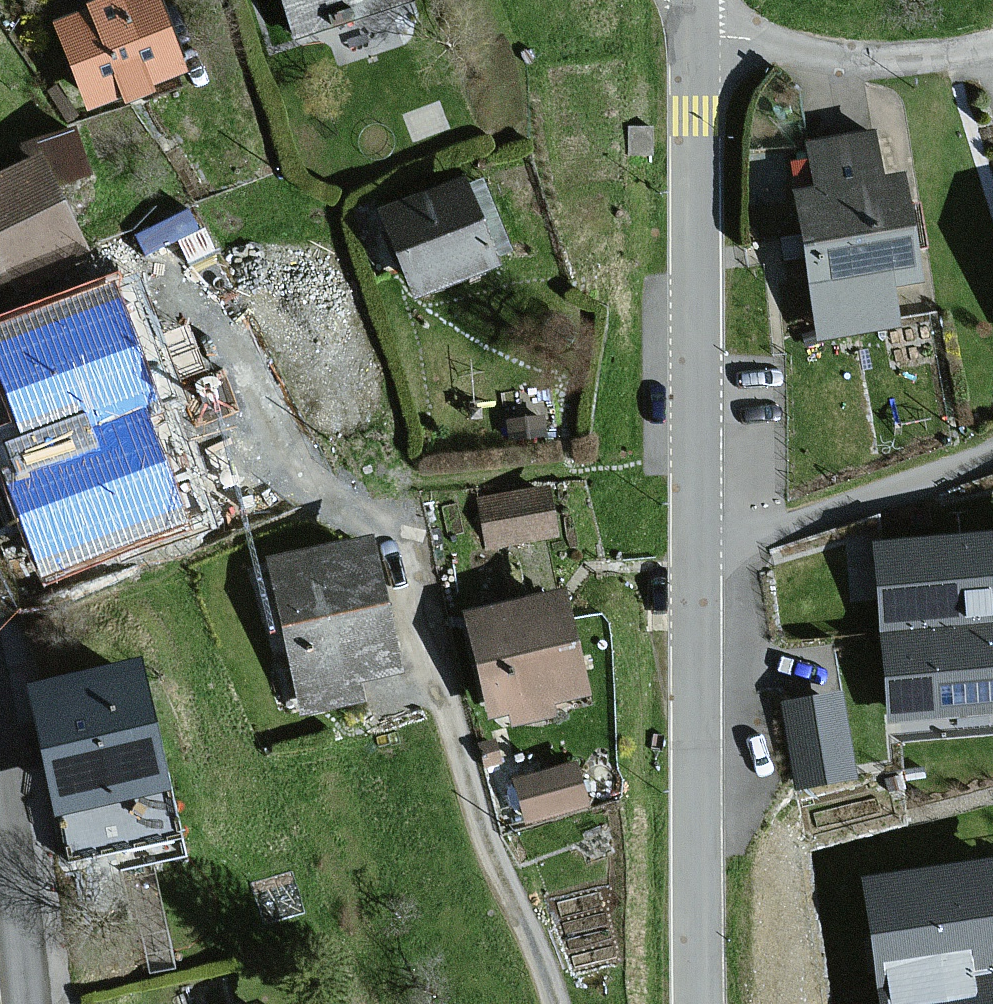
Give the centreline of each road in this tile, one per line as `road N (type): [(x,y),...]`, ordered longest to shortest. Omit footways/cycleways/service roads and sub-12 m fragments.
road 1 (residential): [(692,26),(703,364),(702,1003)]
road 2 (residential): [(692,26),(891,60),(992,44)]
road 3 (tertiary): [(21,1003),(0,777)]

